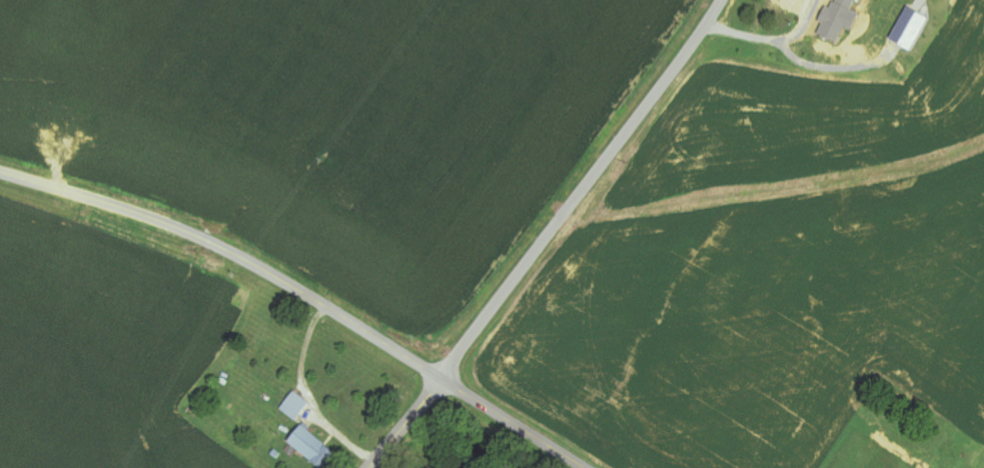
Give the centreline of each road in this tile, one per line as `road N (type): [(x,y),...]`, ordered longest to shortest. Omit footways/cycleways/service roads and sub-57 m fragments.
road 1 (tertiary): [(584,467),(248,263),(158,222),(0,173)]
road 2 (residential): [(440,378),(719,0)]

